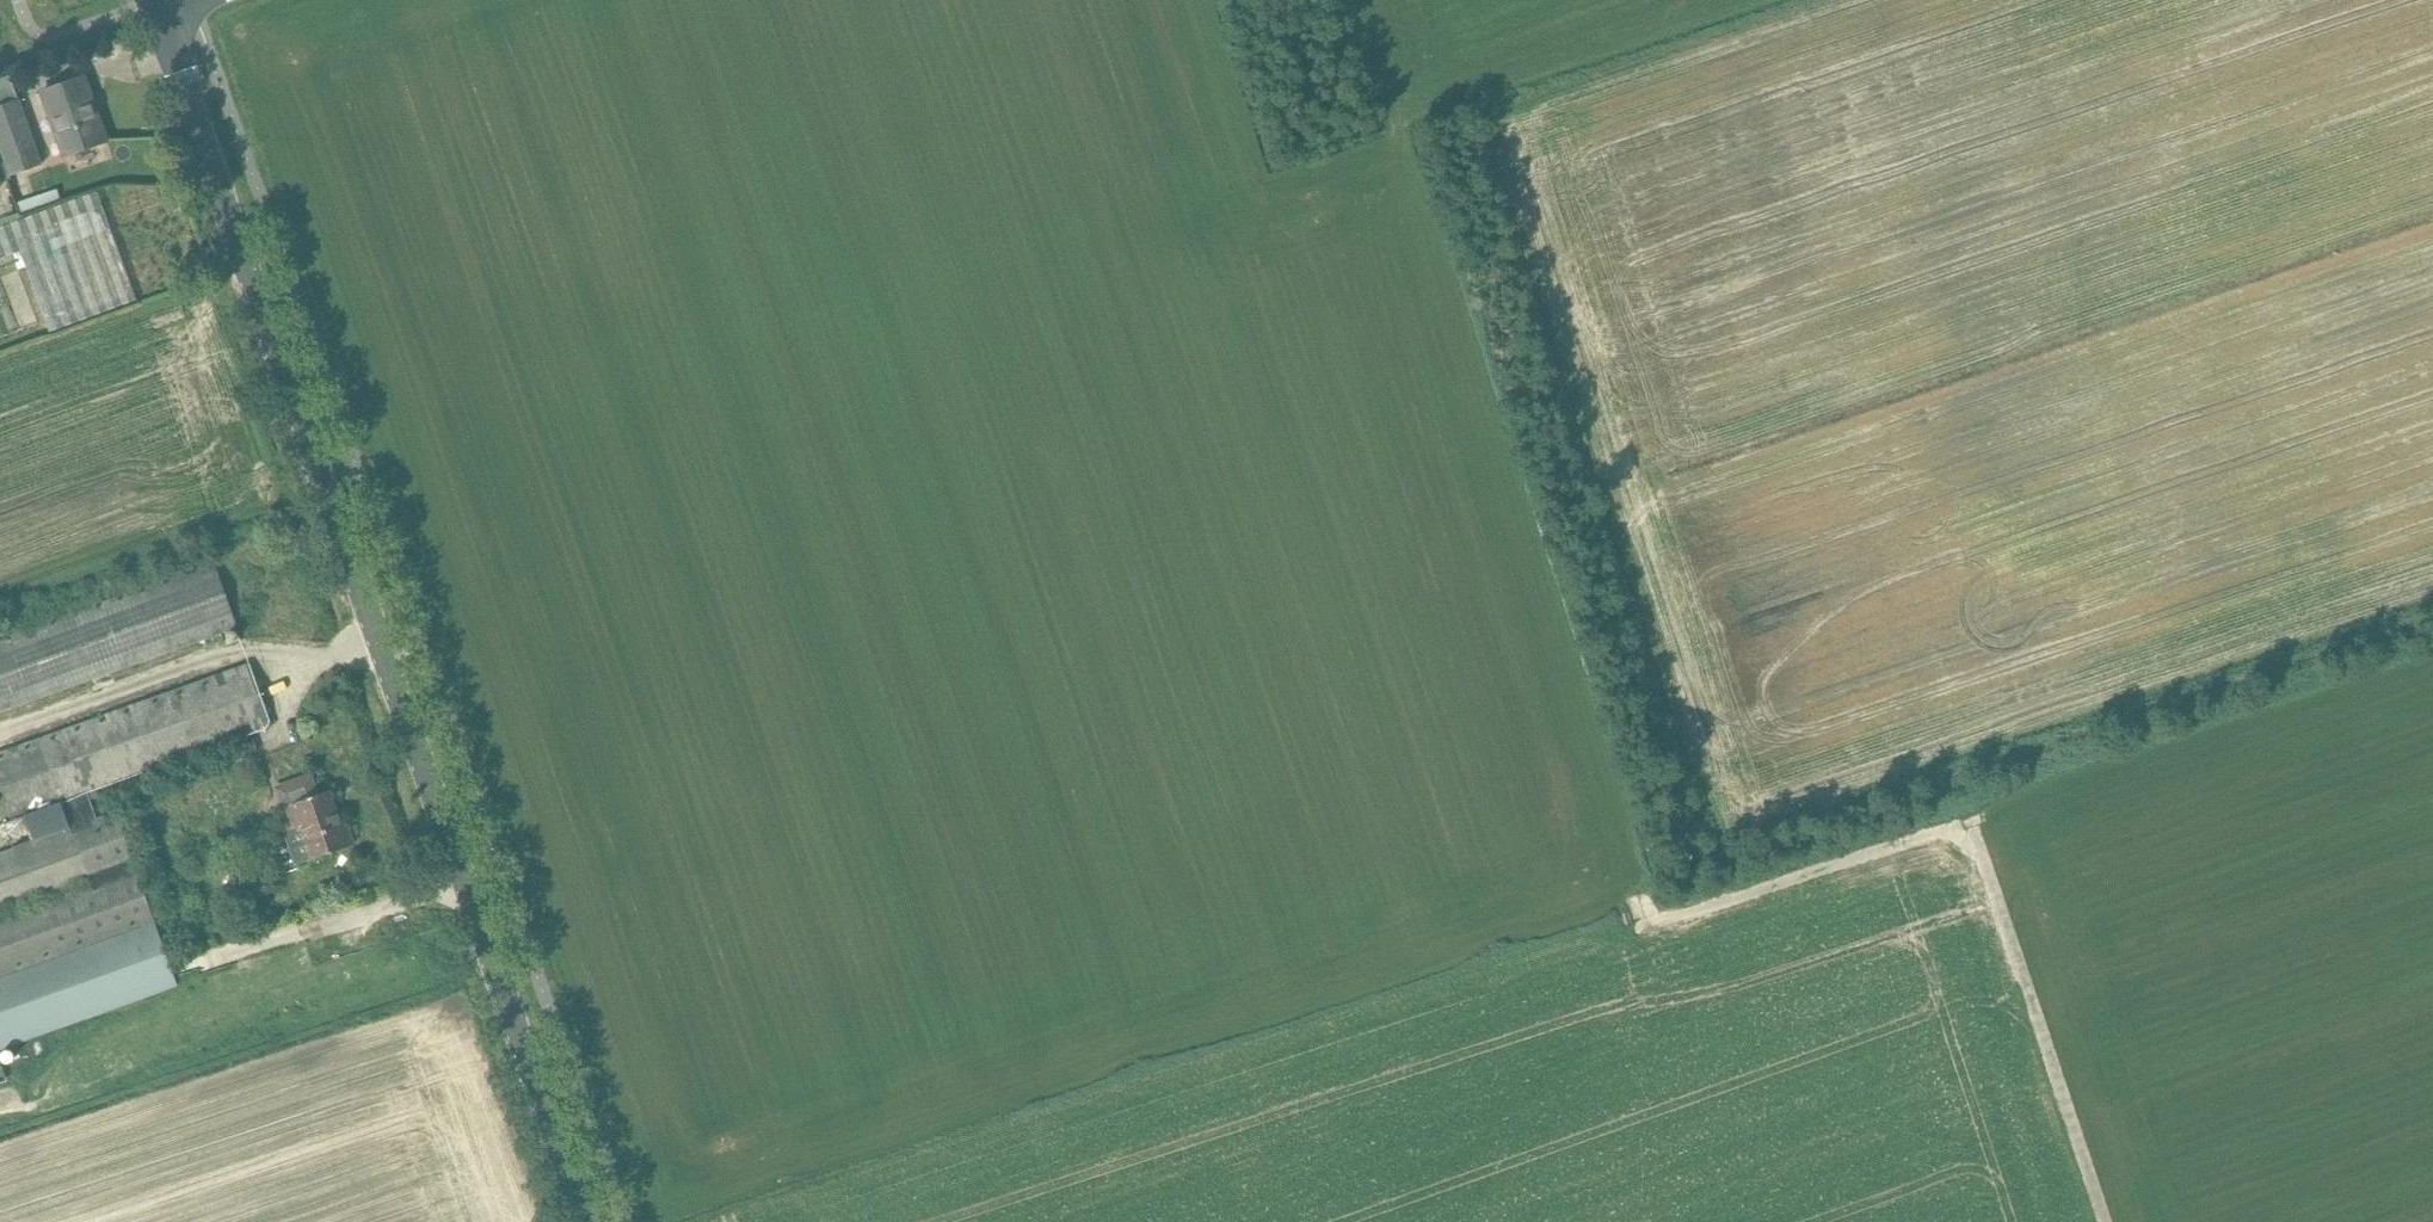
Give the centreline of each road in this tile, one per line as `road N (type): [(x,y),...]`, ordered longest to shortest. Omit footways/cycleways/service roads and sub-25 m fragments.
road 1 (tertiary): [(160,9),(587,1221)]

